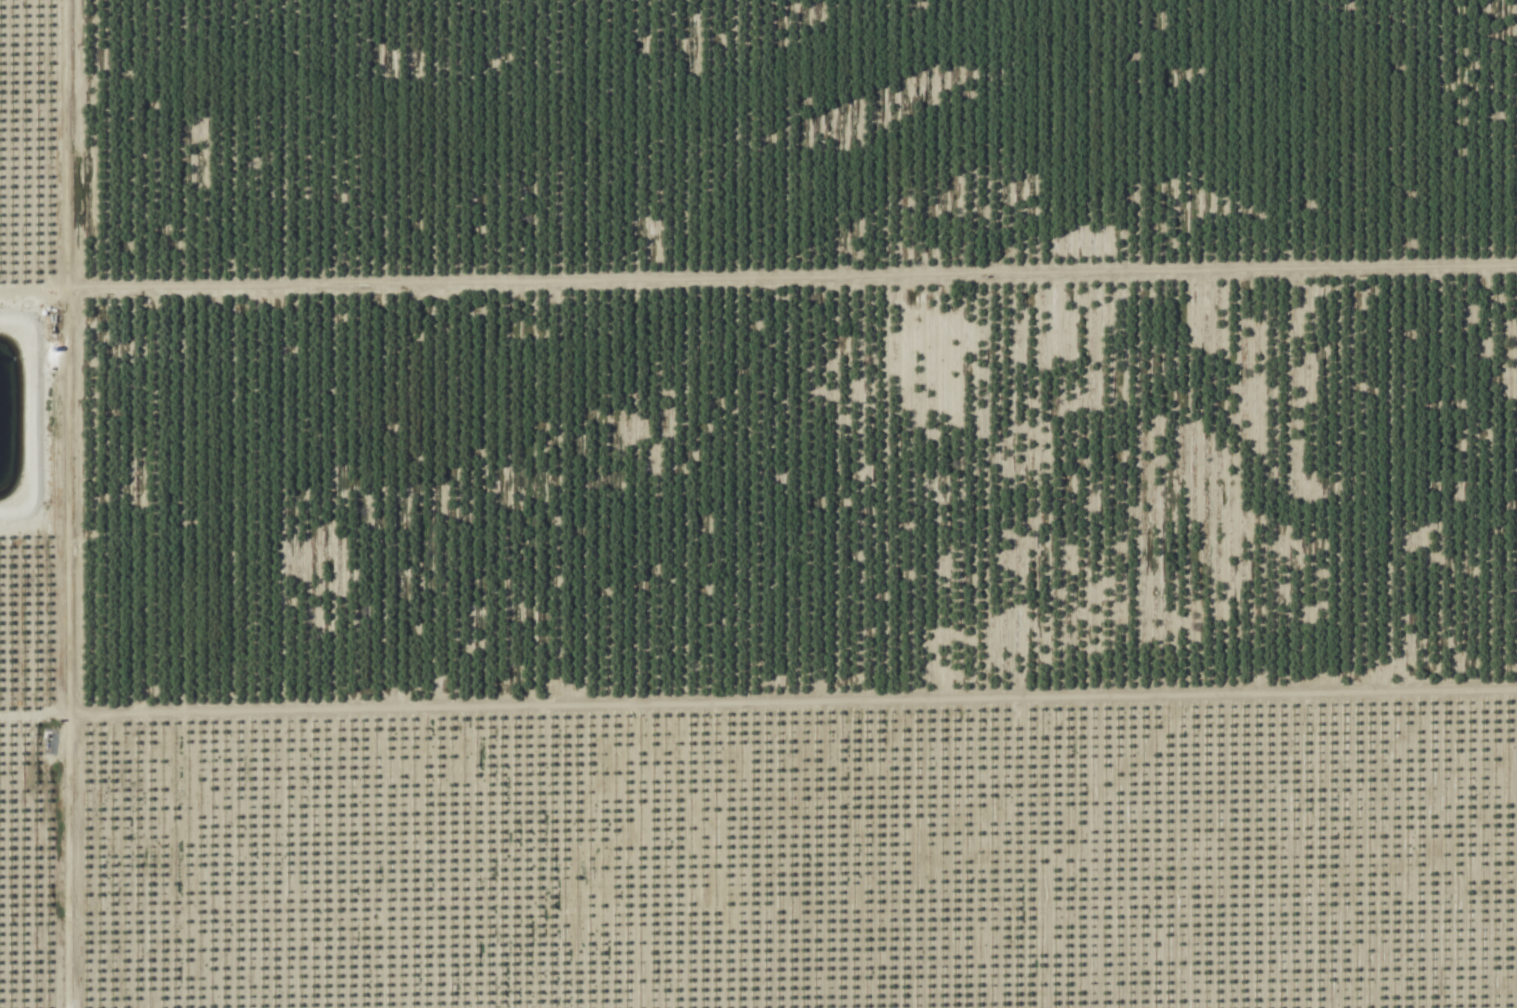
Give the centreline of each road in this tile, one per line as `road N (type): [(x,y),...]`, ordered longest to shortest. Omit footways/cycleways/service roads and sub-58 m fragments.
road 1 (residential): [(0,694),(1516,690)]

